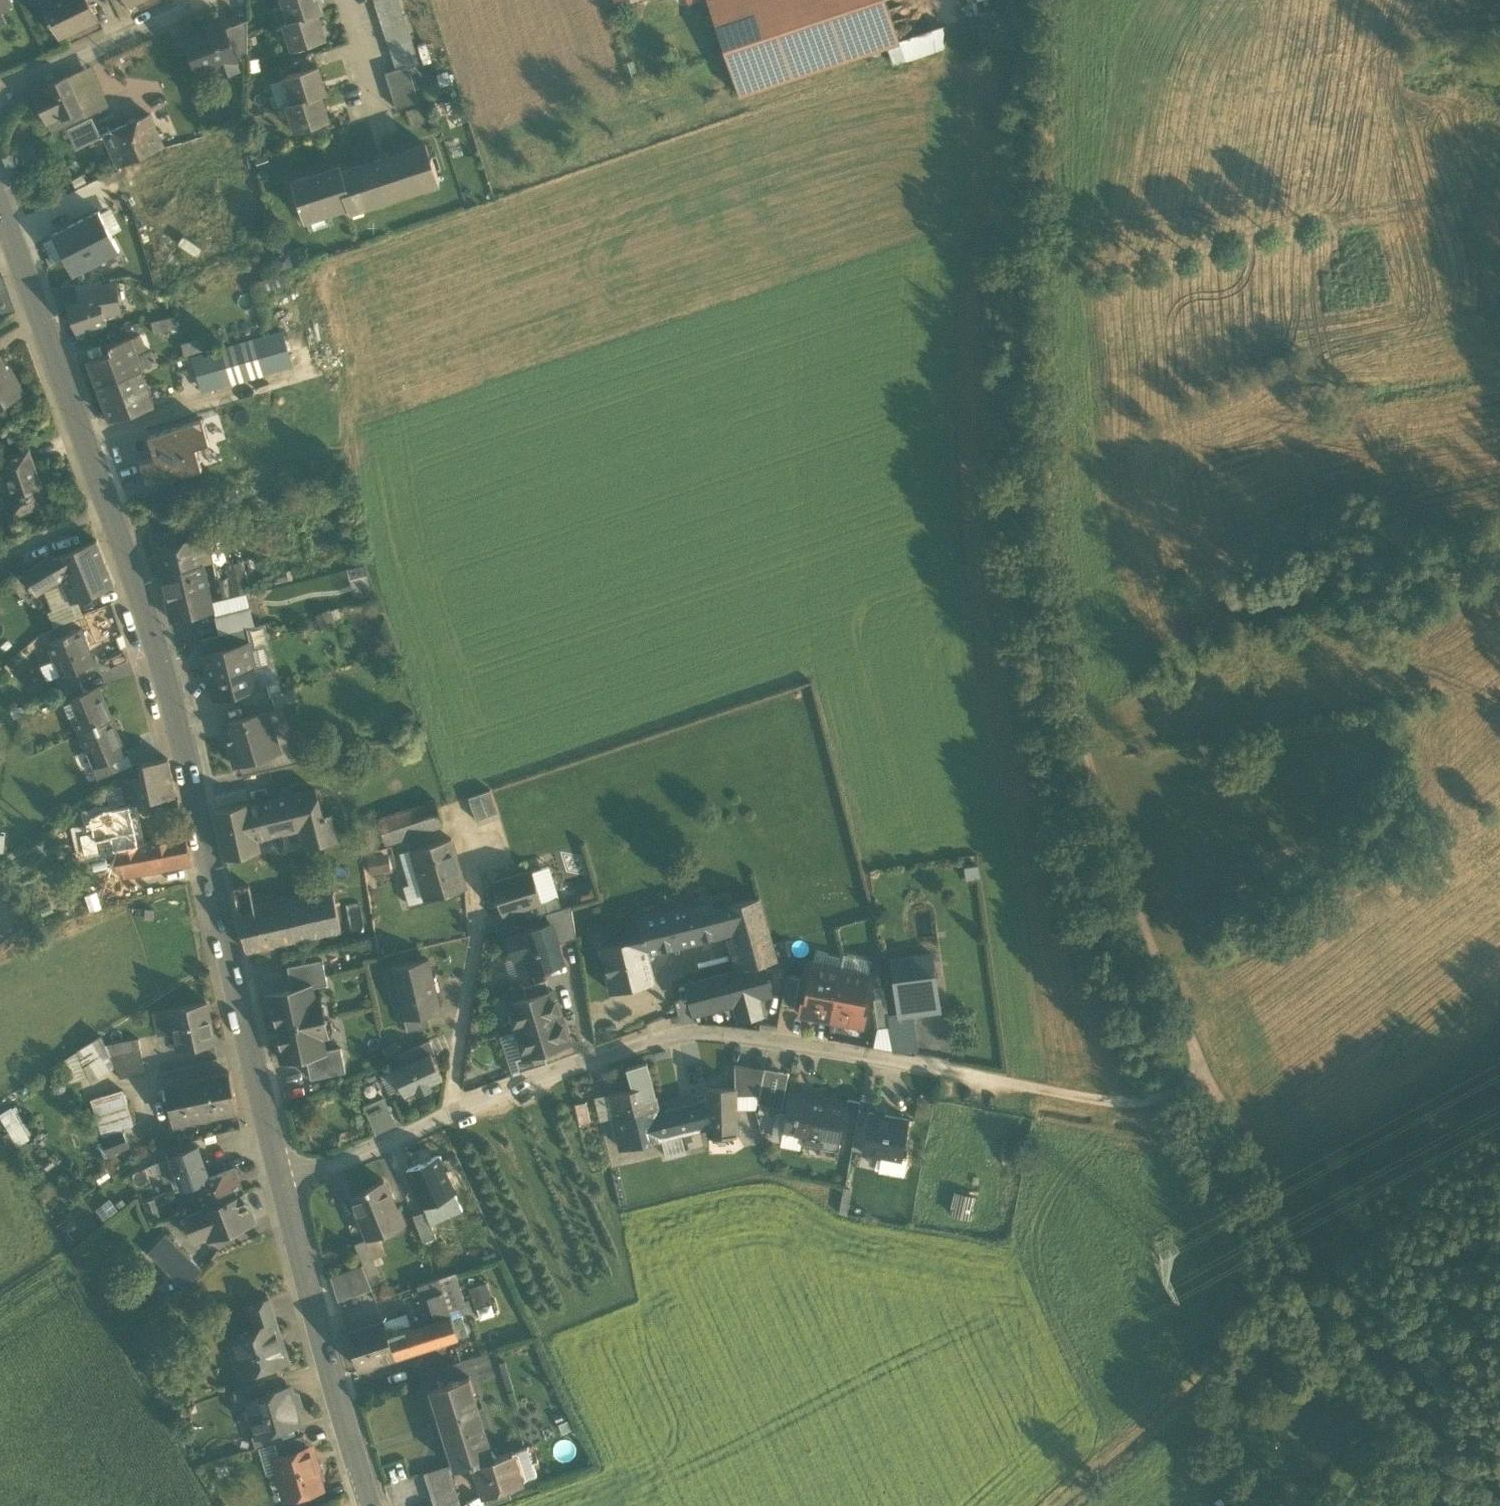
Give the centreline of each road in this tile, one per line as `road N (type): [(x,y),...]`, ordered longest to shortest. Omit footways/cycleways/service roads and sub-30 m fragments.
road 1 (track): [(1211,1080),(1148,955),(1099,806),(1063,654),(1046,491),(1055,0)]
road 2 (tertiary): [(0,207),(156,640),(282,1184)]
road 3 (residential): [(448,1116),(648,1039),(774,1039),(942,1069)]
road 4 (track): [(1499,1489),(1349,1316),(1211,1080)]
road 5 (tertiary): [(282,1184),(370,1505)]
road 6 (track): [(942,1069),(1155,1109),(1211,1080)]
road 7 (residential): [(472,891),(476,937),(448,1116)]
road 8 (residential): [(0,97),(204,0)]
road 9 (residential): [(282,1184),(448,1116)]

